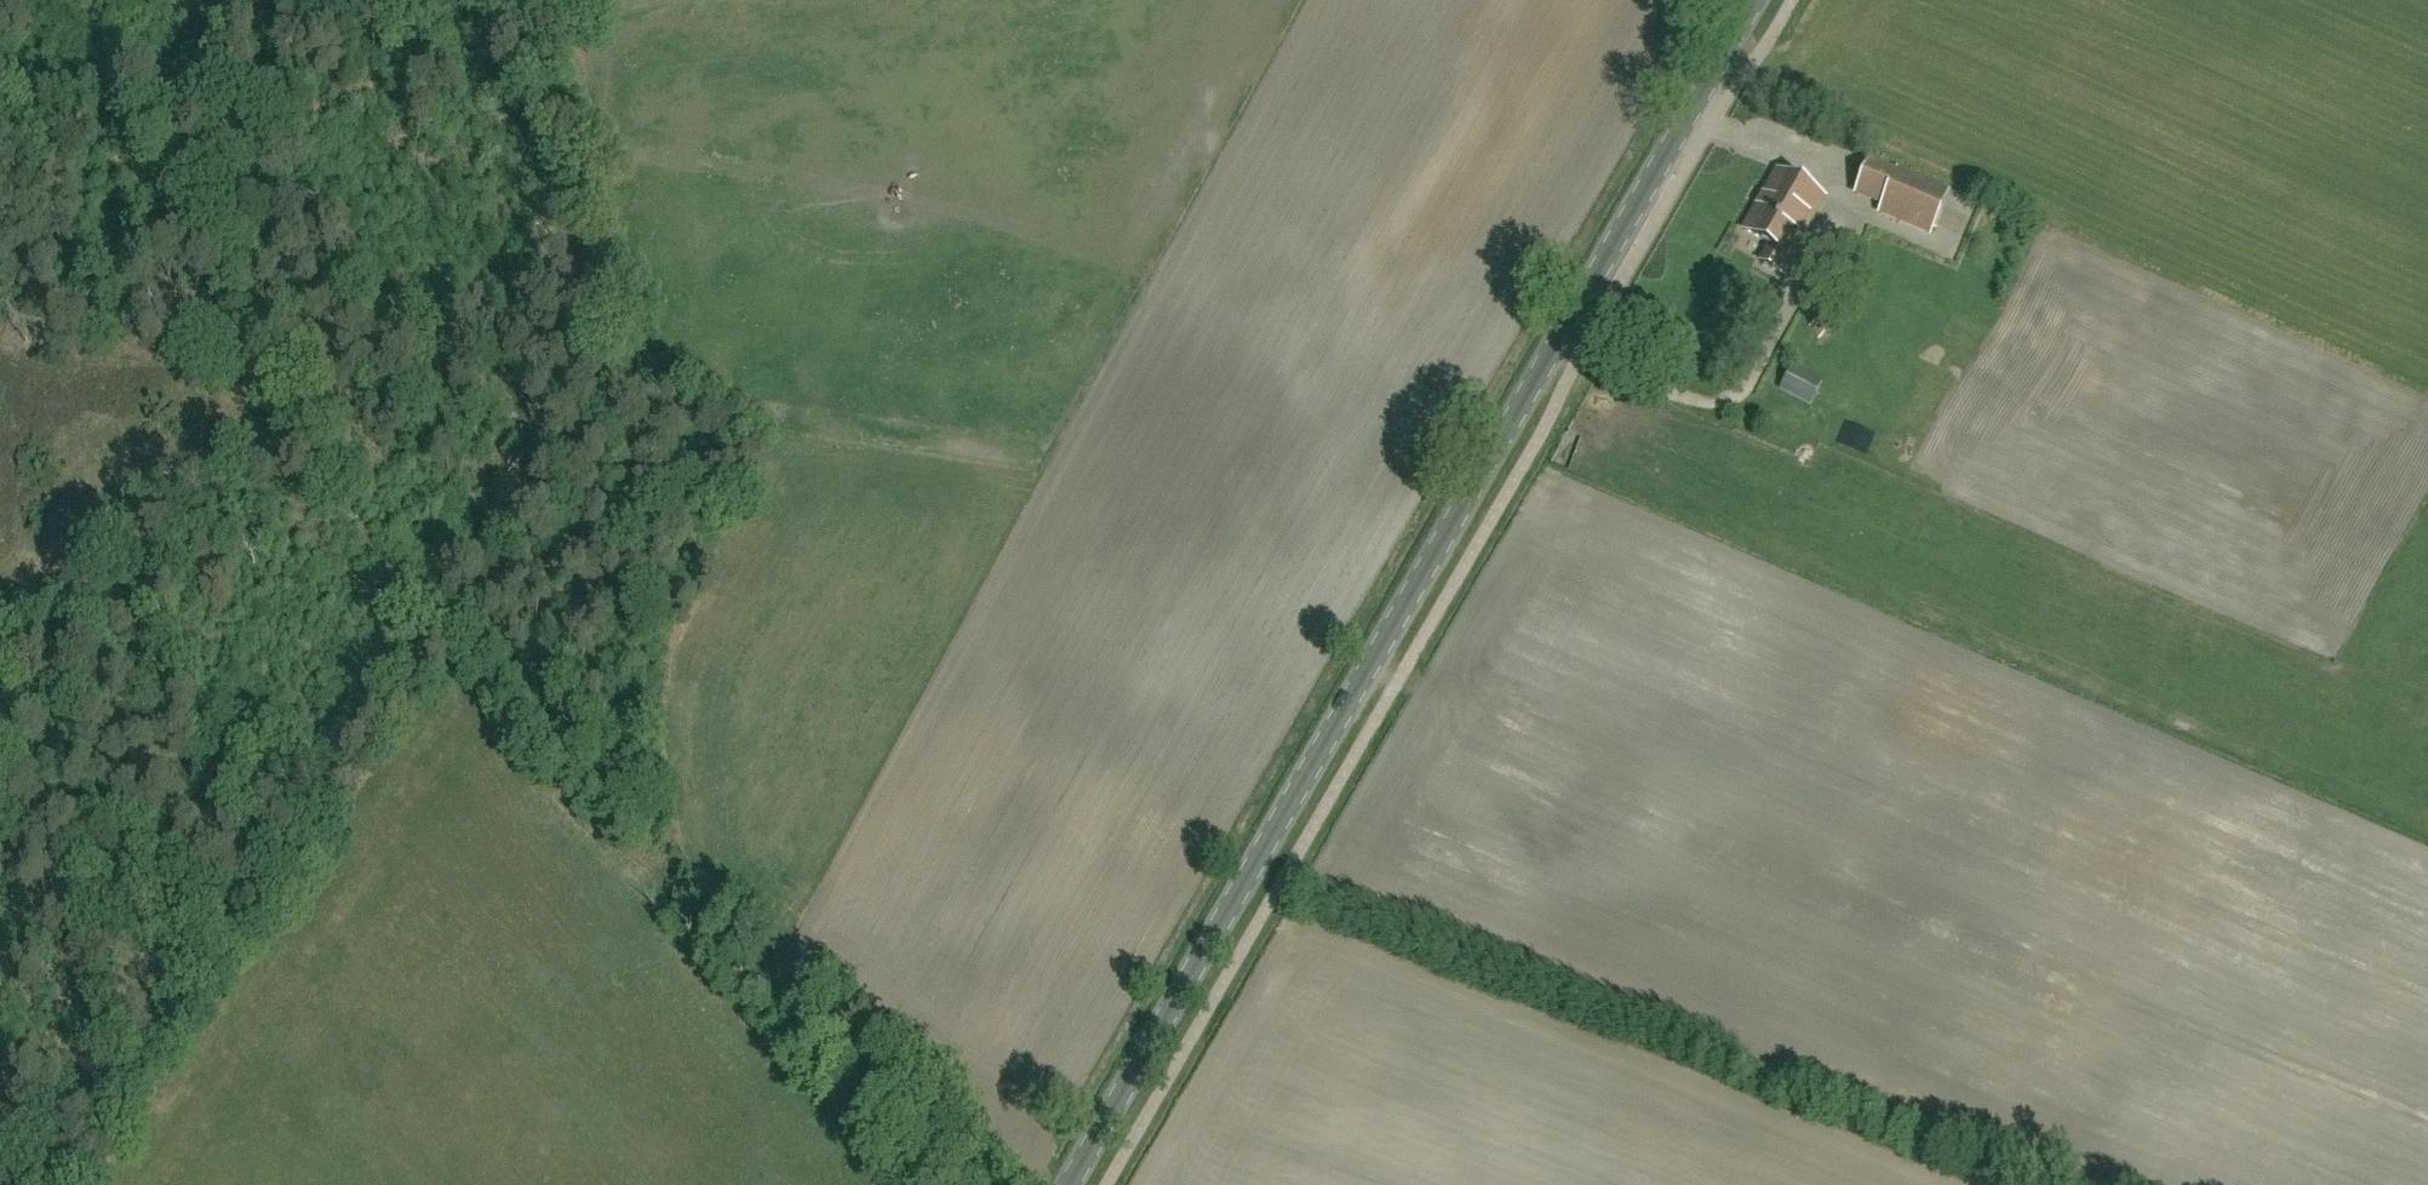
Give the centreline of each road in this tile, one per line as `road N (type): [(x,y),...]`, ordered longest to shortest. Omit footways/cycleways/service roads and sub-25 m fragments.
road 1 (tertiary): [(1066,1184),(1752,0)]

